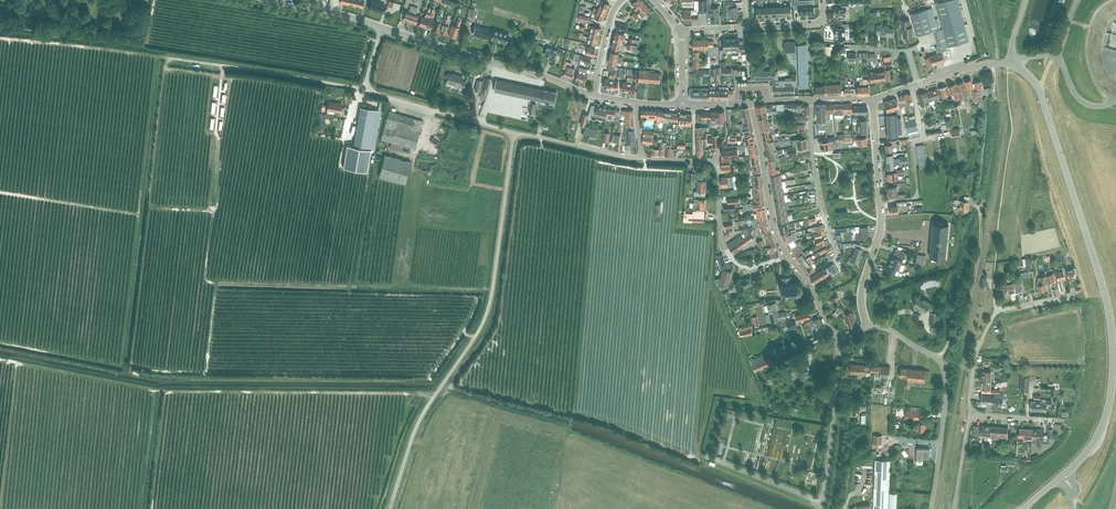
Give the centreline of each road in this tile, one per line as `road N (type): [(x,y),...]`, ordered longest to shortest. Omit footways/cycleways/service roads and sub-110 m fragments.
road 1 (tertiary): [(1060,477),(1100,429),(1113,343),(1092,252),(1039,89),(1009,62)]
road 2 (unclassified): [(388,508),(413,426),(490,307),(514,133)]
road 3 (tertiary): [(596,95),(382,28)]
road 4 (unclassified): [(365,89),(163,56)]
road 5 (residential): [(970,414),(977,353),(993,315),(1076,293)]
road 6 (residential): [(787,255),(754,266),(731,258),(720,235),(717,167),(695,161)]
road 7 (unclassified): [(820,508),(838,381),(836,338)]
road 8 (residential): [(937,359),(971,301),(981,210)]
road 9 (residential): [(787,255),(750,102)]
road 10 (residential): [(514,133),(365,89)]
road 11 (residential): [(932,508),(947,372),(937,359)]
road 12 (residential): [(806,278),(839,256),(813,156)]
road 13 (residential): [(878,232),(871,99)]
road 14 (residential): [(641,158),(514,133)]
road 15 (tertiary): [(382,28),(264,0)]

